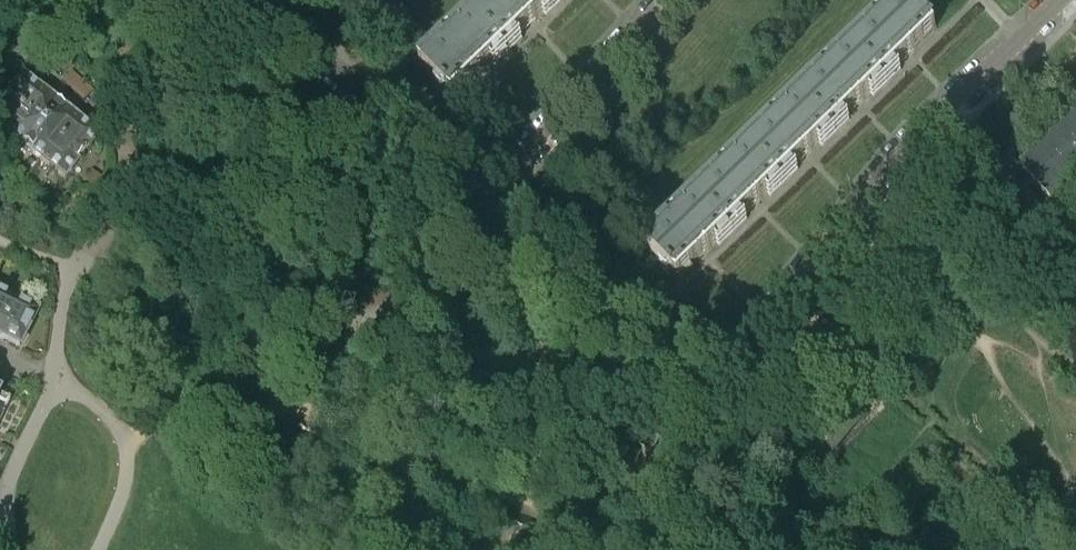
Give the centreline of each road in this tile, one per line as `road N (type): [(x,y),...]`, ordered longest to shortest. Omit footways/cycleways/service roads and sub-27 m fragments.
road 1 (residential): [(492,191),(663,332),(687,346),(724,349),(762,326),(898,156),(1058,0)]
road 2 (residential): [(0,62),(38,63),(119,145),(126,166),(121,201),(71,272)]
road 3 (residential): [(255,12),(492,191)]
road 4 (residential): [(665,0),(492,191)]
road 5 (residential): [(95,549),(121,486),(125,454),(101,412),(55,390)]
road 6 (residential): [(10,549),(8,477),(55,390)]
road 7 (residential): [(55,390),(58,309),(71,272)]

